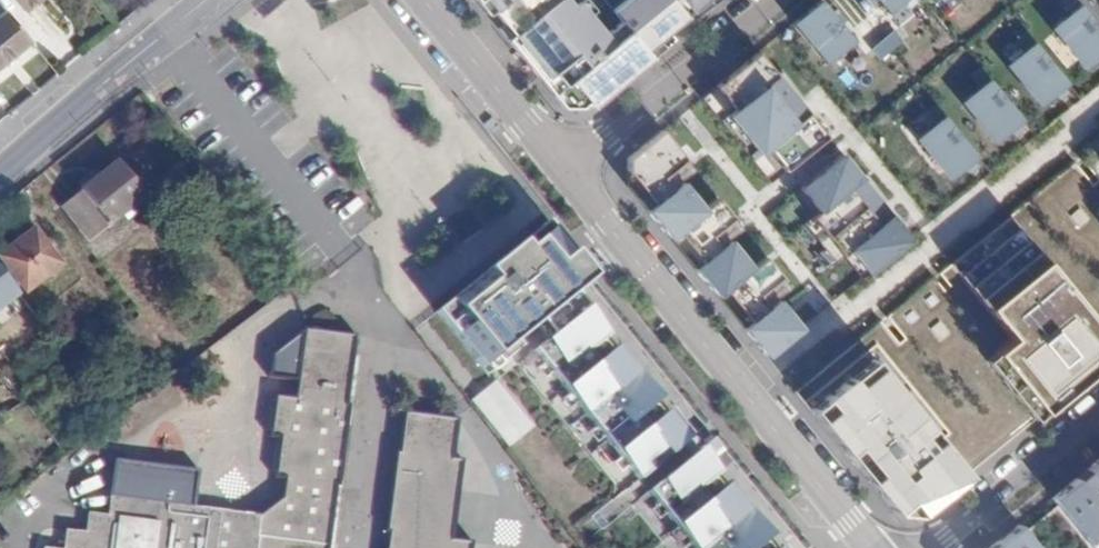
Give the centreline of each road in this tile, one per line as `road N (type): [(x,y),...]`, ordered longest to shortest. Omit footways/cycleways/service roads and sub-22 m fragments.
road 1 (residential): [(868,547),(564,171)]
road 2 (residential): [(564,171),(773,0)]
road 3 (residential): [(208,0),(0,172)]
road 4 (residential): [(564,171),(426,0)]
road 5 (residential): [(1098,413),(935,547)]

